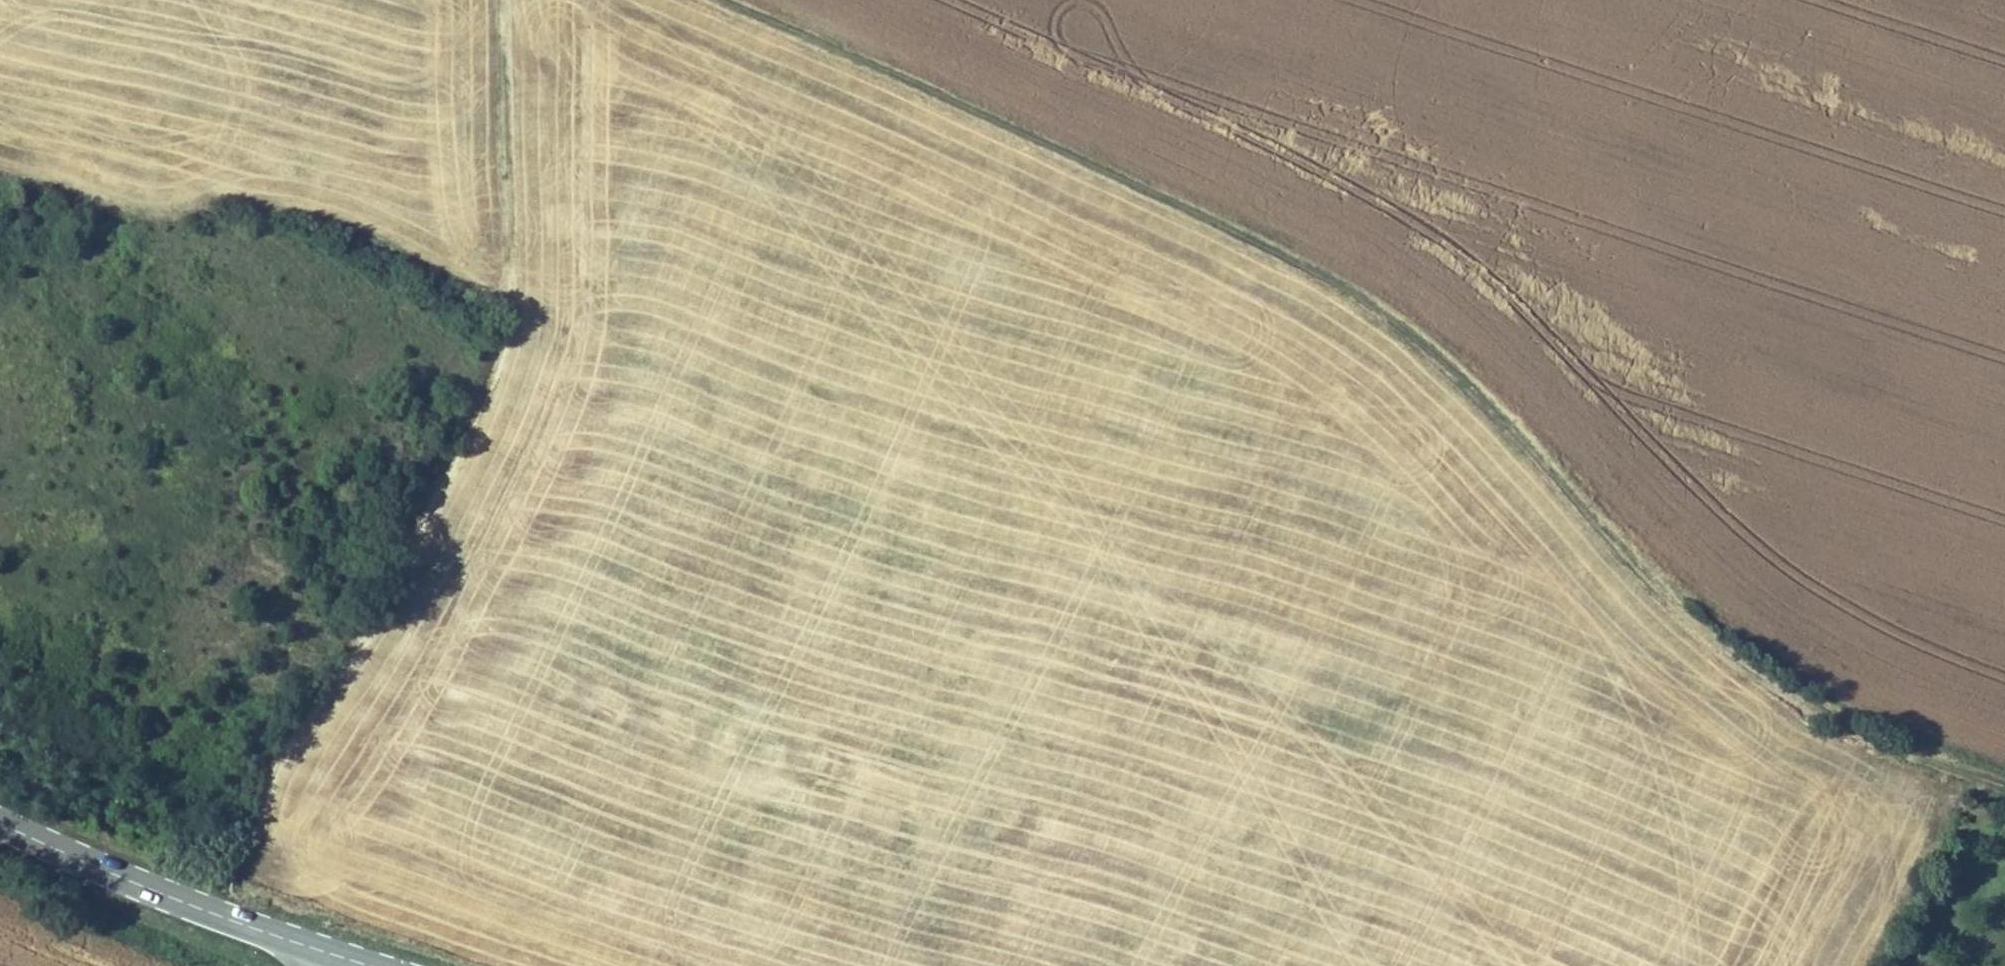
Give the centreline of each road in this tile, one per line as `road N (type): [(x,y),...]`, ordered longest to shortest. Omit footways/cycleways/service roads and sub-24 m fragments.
road 1 (track): [(2004,787),(1866,735),(1769,681),(1694,624),(1503,411),(1441,350),(1377,305),(722,0)]
road 2 (track): [(255,840),(272,776),(395,584),(501,365),(509,312),(509,0)]
road 3 (tertiary): [(0,823),(128,880),(333,954)]

